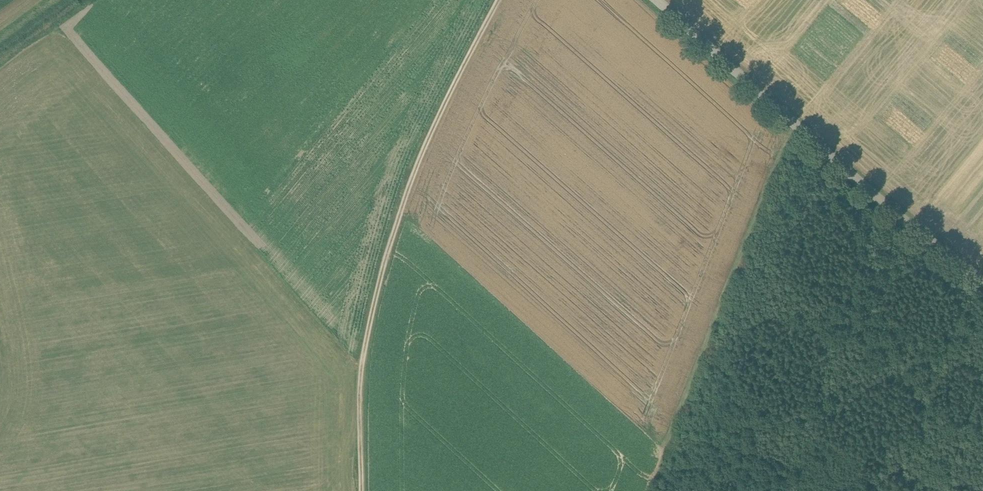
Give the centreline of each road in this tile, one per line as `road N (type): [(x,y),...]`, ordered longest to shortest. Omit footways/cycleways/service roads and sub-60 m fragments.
road 1 (track): [(363,490),(364,363),(380,299),(434,127),(501,0)]
road 2 (unclassified): [(982,279),(882,201),(660,0)]

